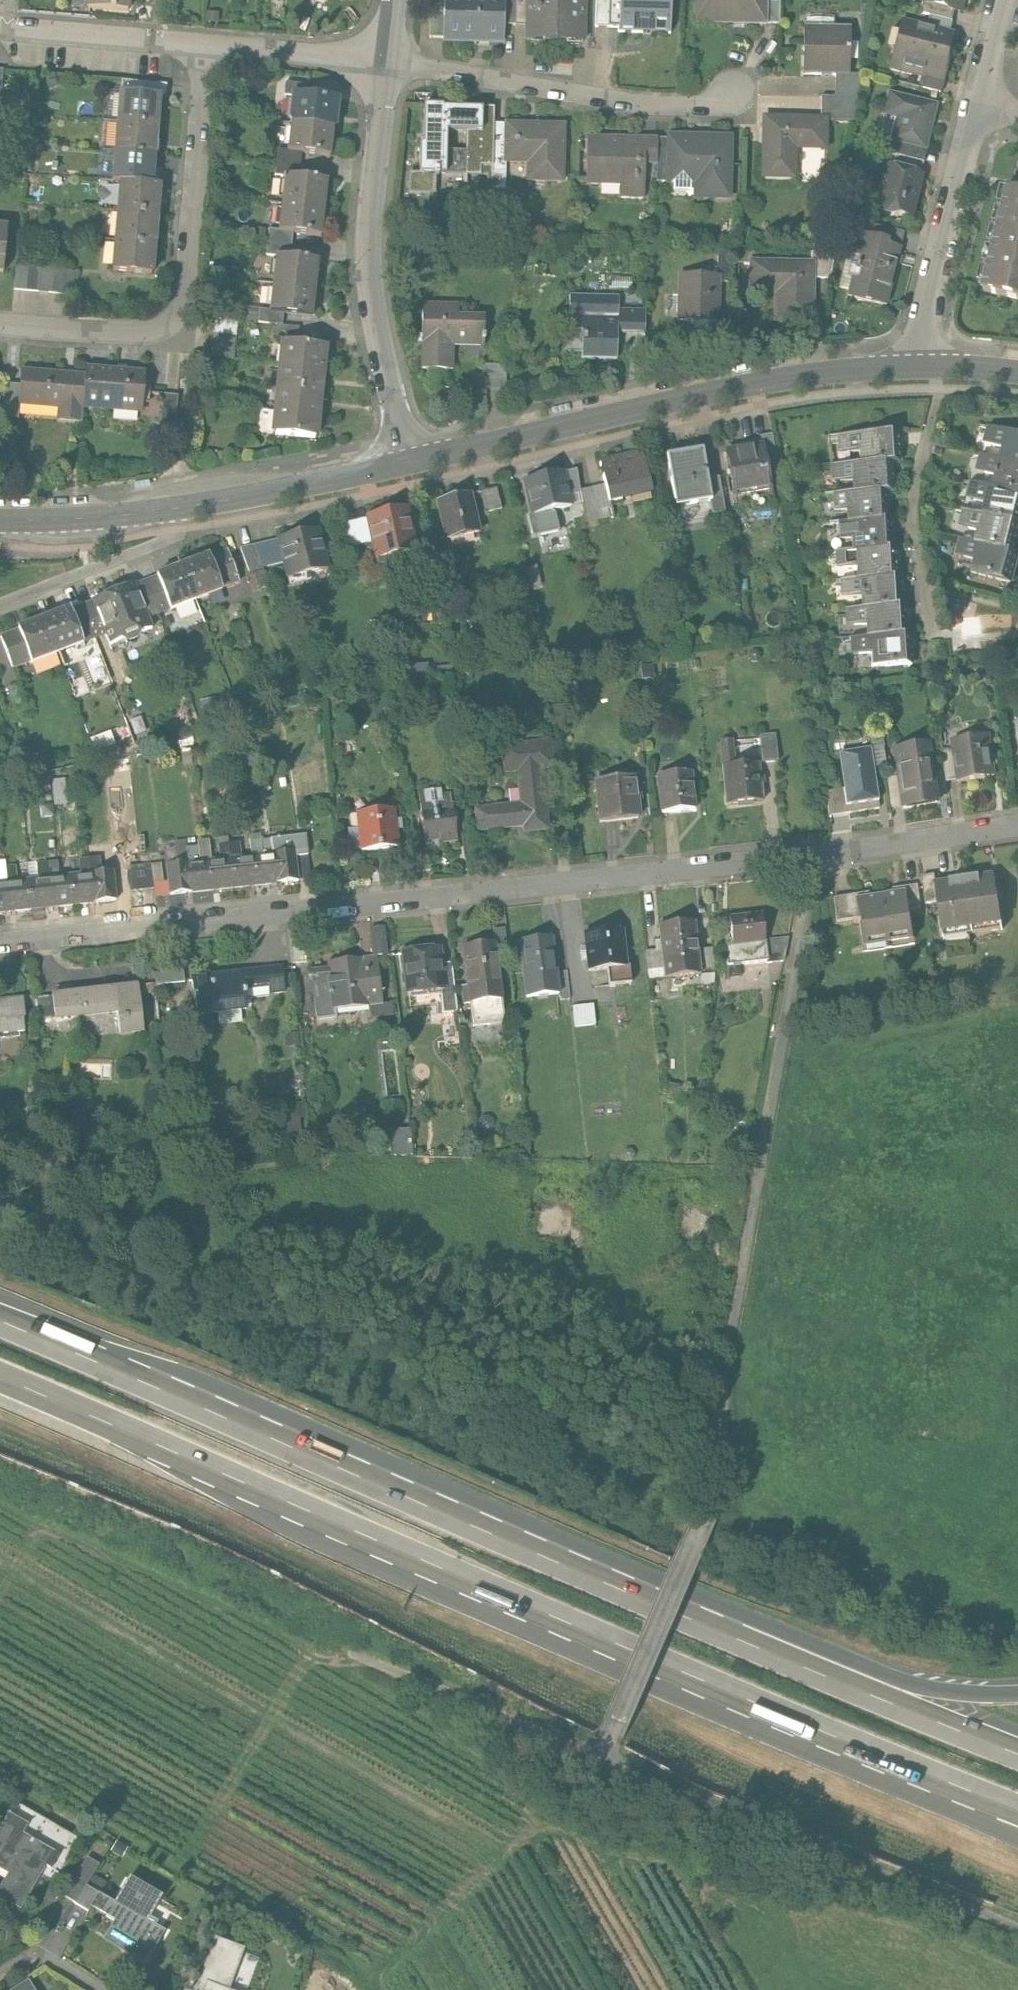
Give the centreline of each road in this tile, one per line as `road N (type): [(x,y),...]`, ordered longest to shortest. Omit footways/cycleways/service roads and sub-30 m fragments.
road 1 (motorway): [(0,1375),(984,1797)]
road 2 (residential): [(0,943),(818,855),(1017,825)]
road 3 (motorway): [(717,1631),(0,1320)]
road 4 (tertiary): [(919,365),(806,375),(411,461)]
road 5 (residential): [(0,324),(146,337),(182,308),(209,44)]
road 6 (tertiary): [(411,461),(160,511),(0,521)]
road 7 (residential): [(411,461),(376,246),(391,61)]
road 8 (residential): [(919,365),(923,318),(1004,0)]
road 9 (residential): [(391,61),(702,107),(728,94)]
road 10 (motorway): [(1017,1752),(717,1631)]
road 11 (motorway): [(1017,1691),(947,1689),(717,1631)]
road 12 (residential): [(0,24),(209,44)]
road 13 (residential): [(209,44),(391,61)]

